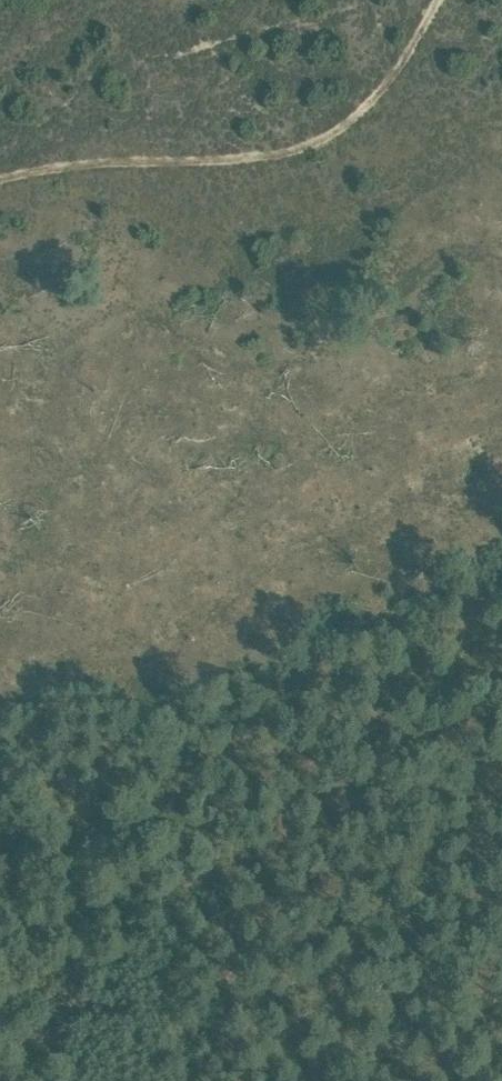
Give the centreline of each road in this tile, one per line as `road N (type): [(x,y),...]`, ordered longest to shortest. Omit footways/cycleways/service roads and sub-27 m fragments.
road 1 (track): [(433,0),(368,104),(313,148),(244,163),(99,163),(0,178)]

